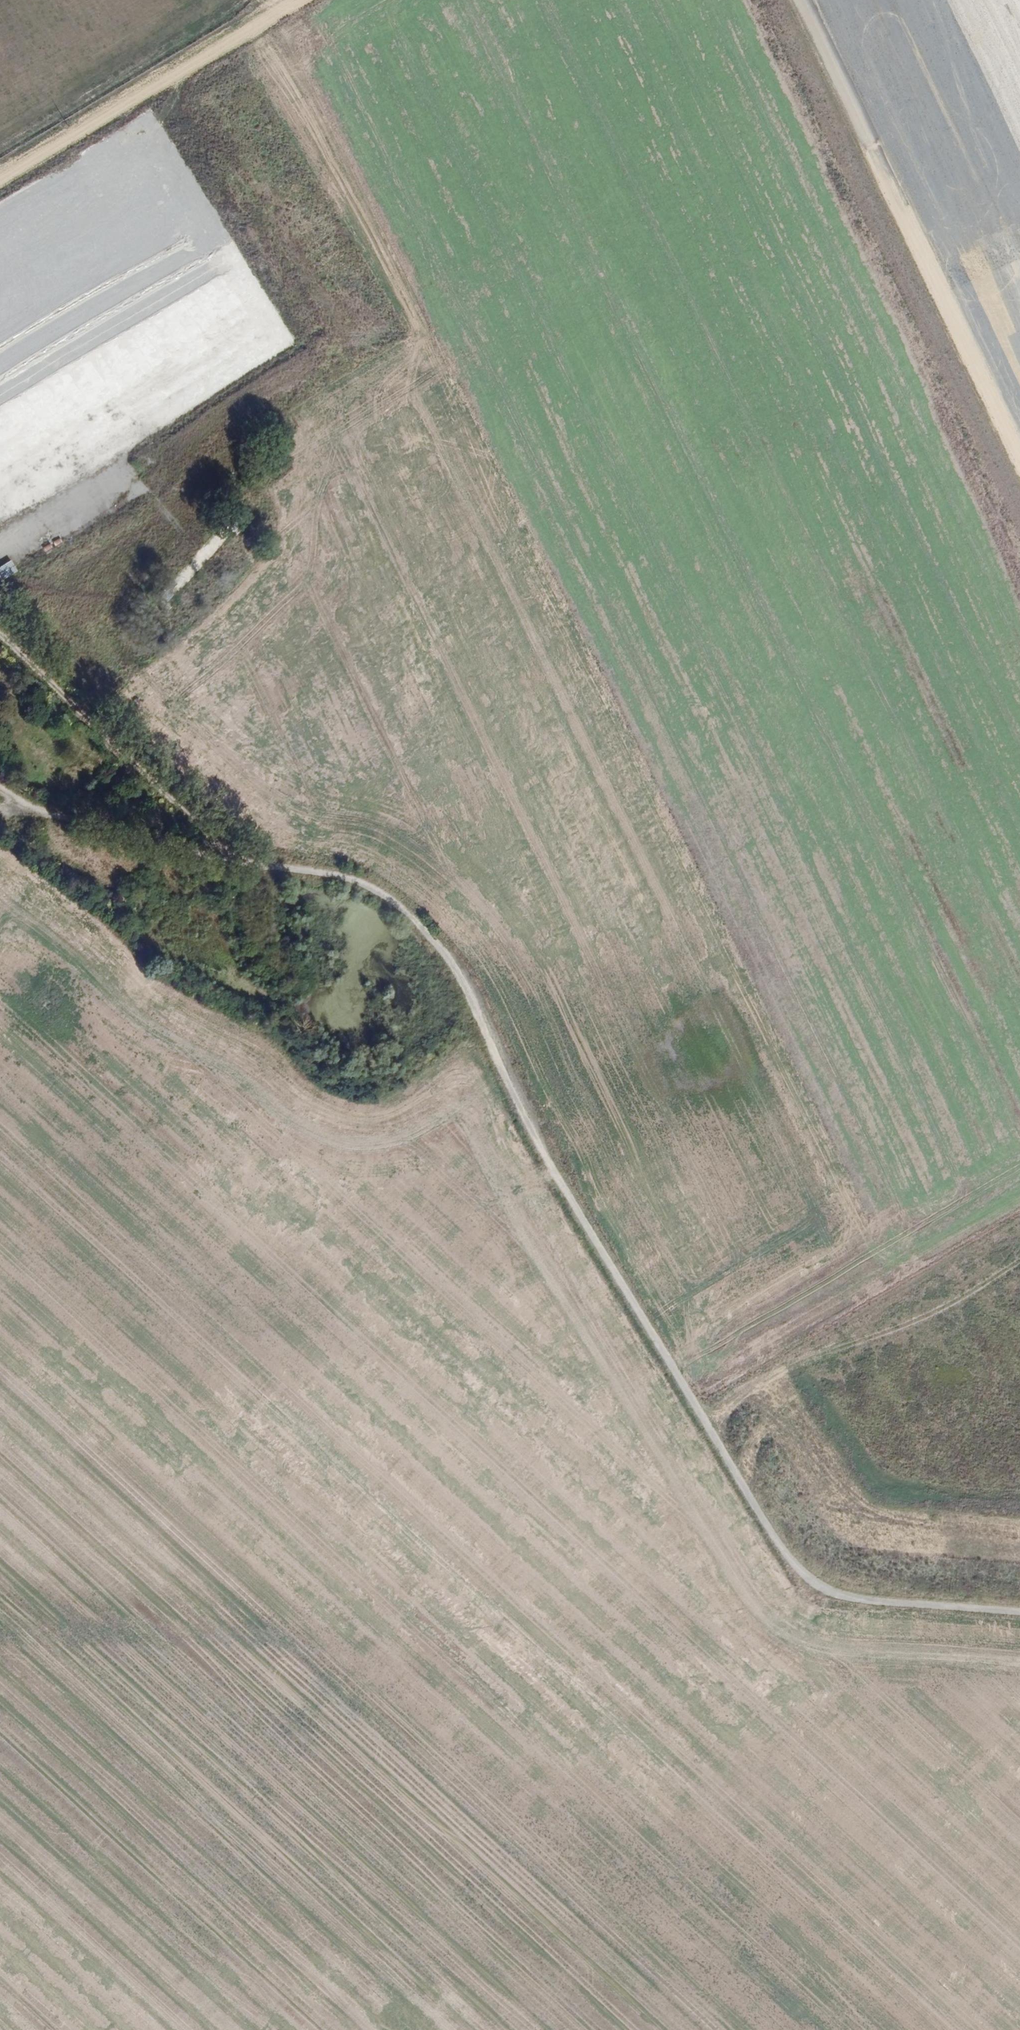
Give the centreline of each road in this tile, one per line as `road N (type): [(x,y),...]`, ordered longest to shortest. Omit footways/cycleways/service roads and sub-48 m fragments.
road 1 (track): [(0,630),(245,869),(387,895),(435,937),(537,1147),(796,1567),(850,1599),(1019,1615)]
road 2 (track): [(1019,469),(796,0)]
road 3 (track): [(0,169),(278,0)]
road 4 (track): [(0,789),(44,814),(245,869)]

